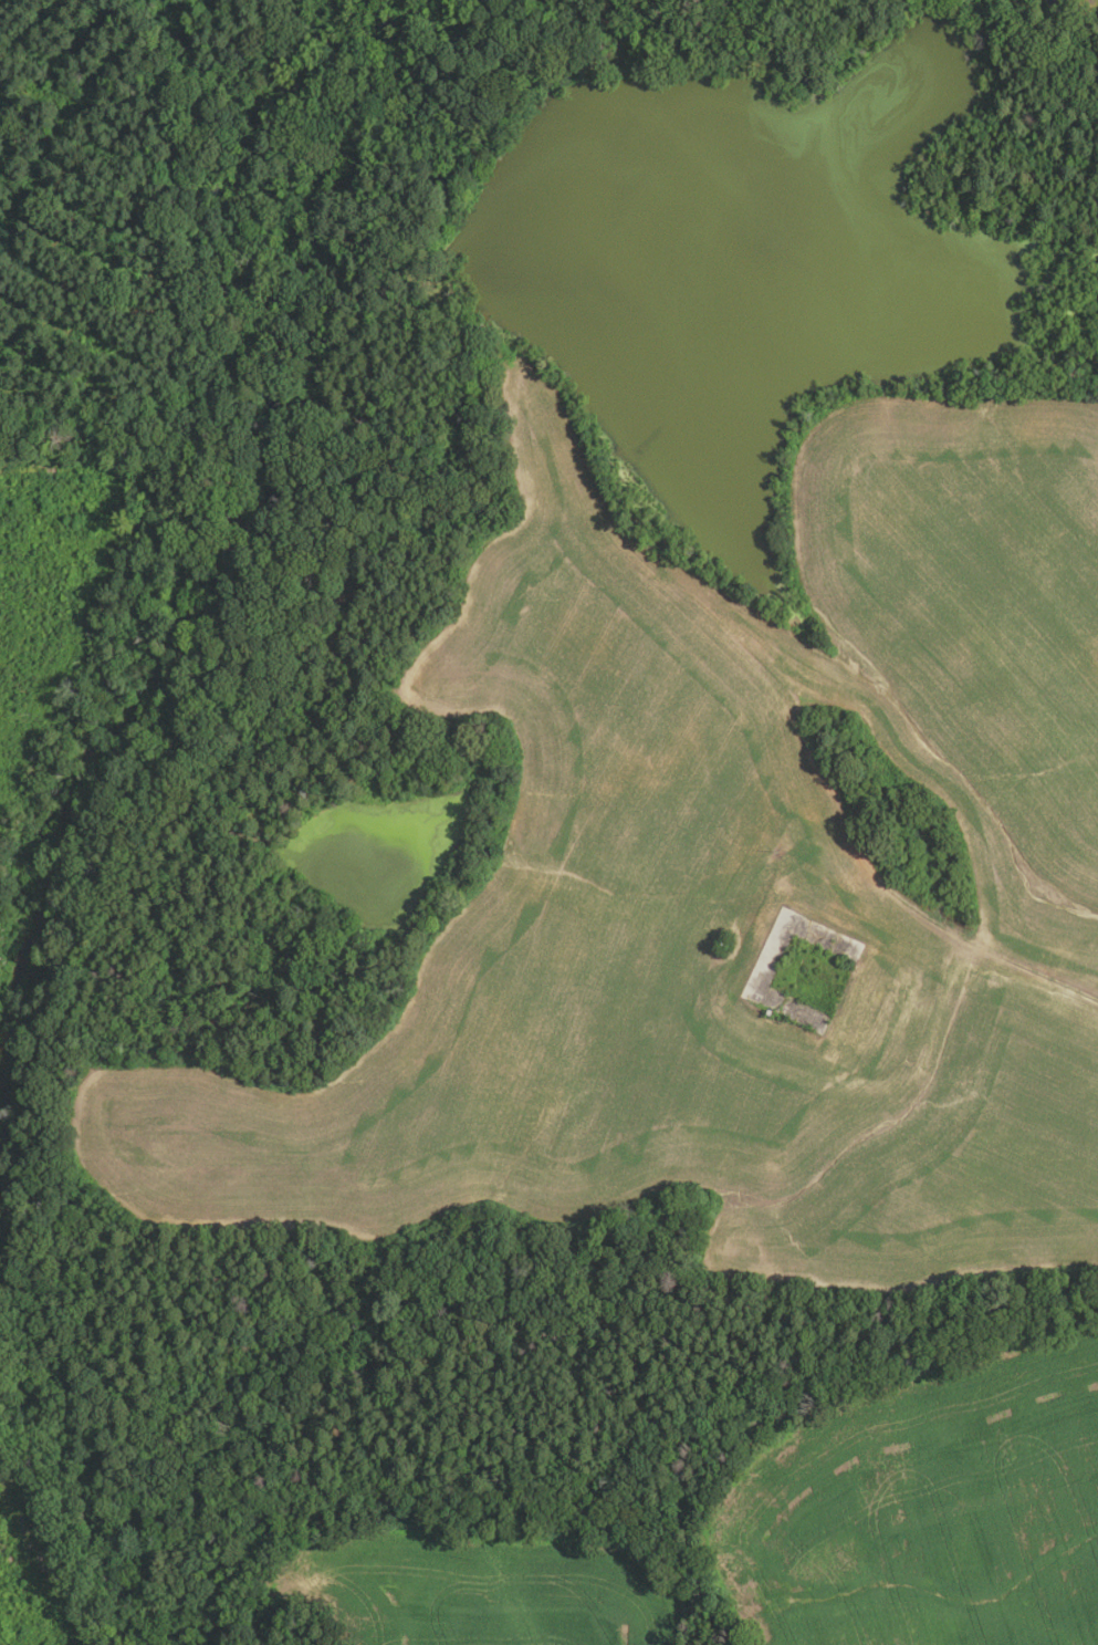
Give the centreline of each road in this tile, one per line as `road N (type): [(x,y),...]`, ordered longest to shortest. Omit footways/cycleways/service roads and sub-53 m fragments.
road 1 (track): [(892,889),(983,951),(1097,1003)]

